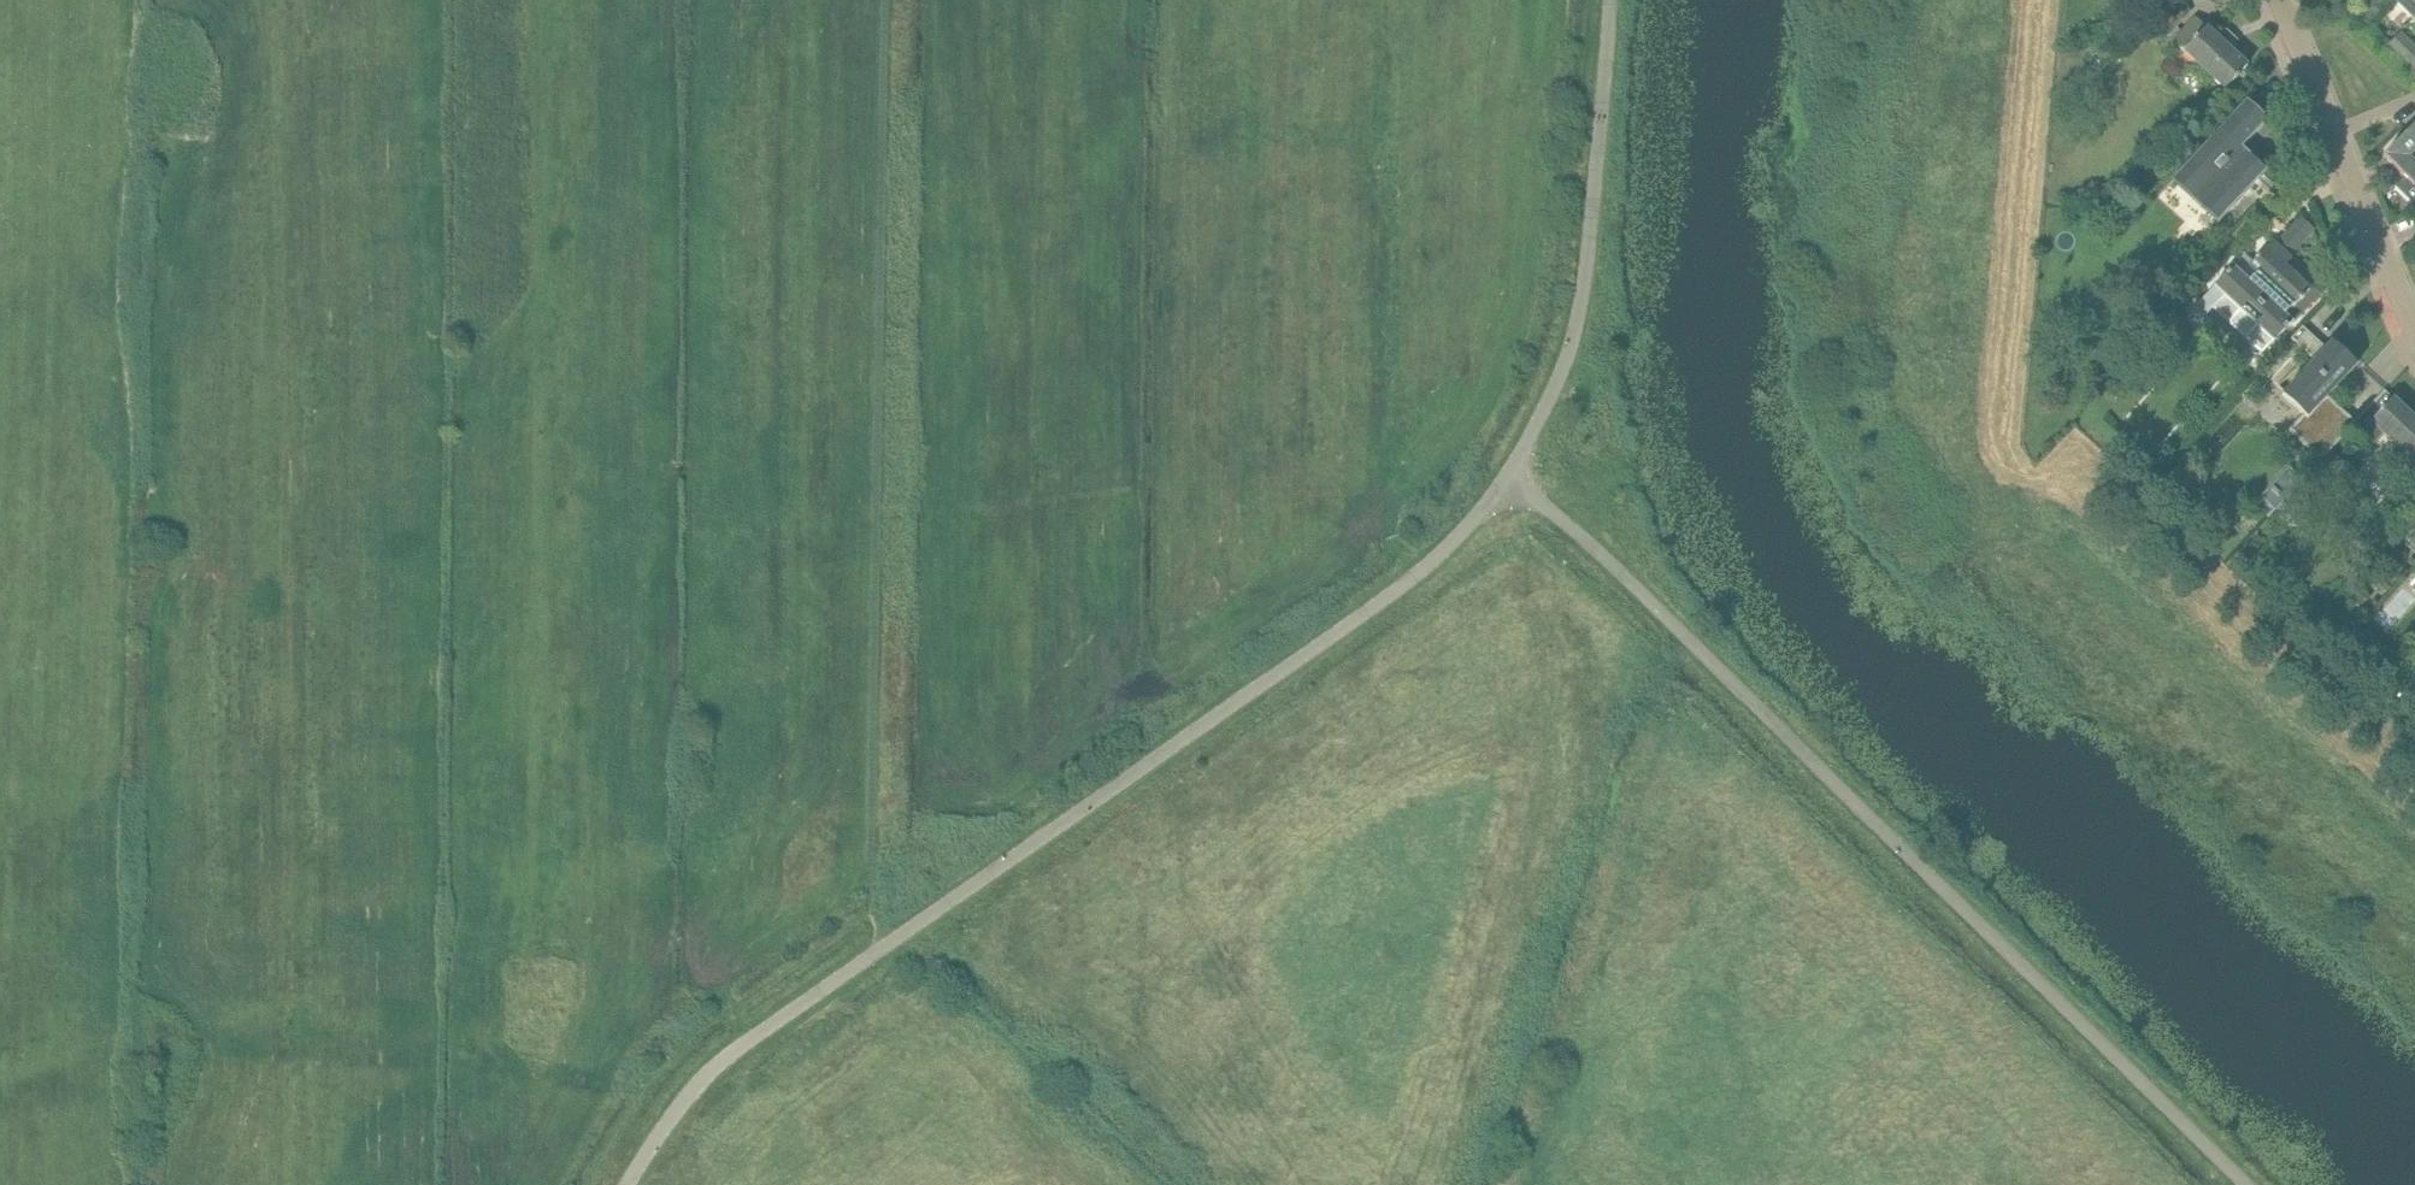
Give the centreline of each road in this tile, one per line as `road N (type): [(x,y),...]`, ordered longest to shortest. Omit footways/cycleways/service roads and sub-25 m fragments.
road 1 (residential): [(2414,323),(2339,130)]
road 2 (residential): [(2339,130),(2284,0)]

